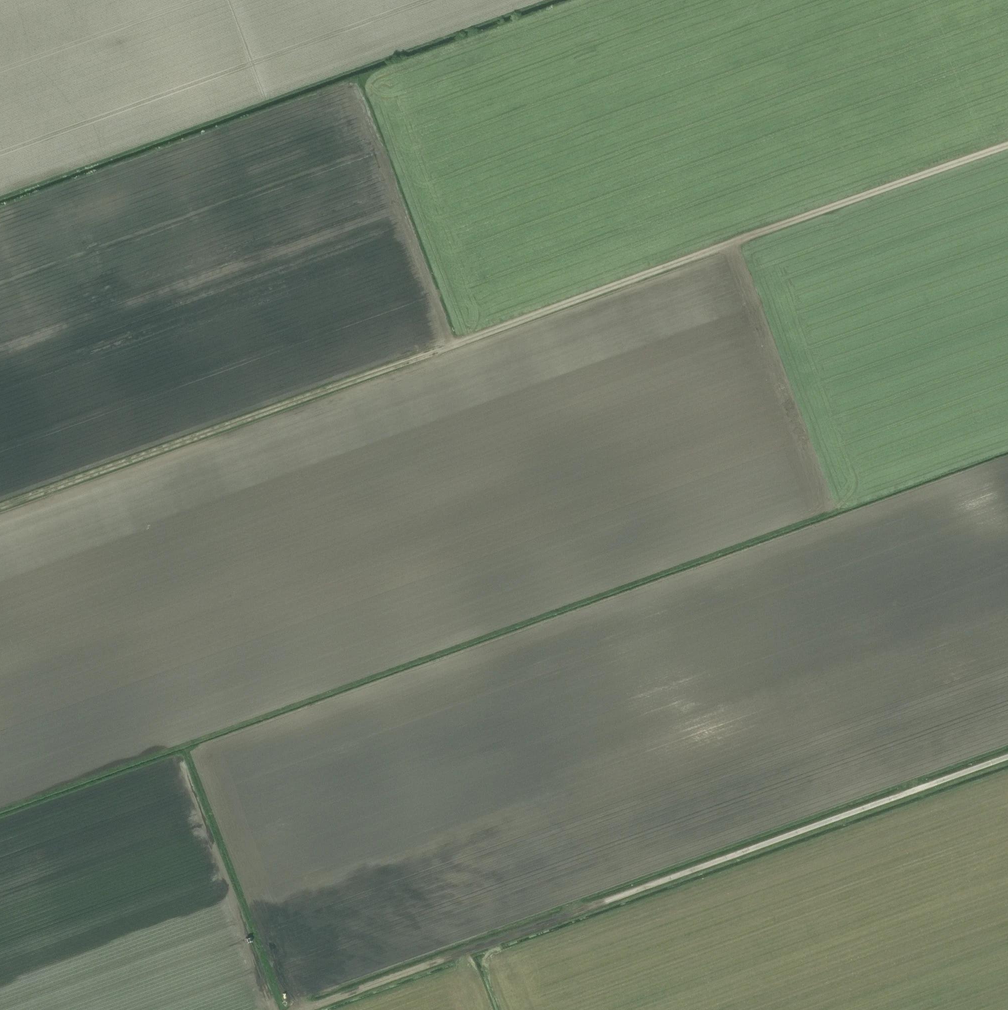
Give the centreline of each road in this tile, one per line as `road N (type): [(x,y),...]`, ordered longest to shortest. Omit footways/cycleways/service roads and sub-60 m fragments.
road 1 (track): [(1007,144),(0,507)]
road 2 (track): [(1007,756),(300,1009)]

